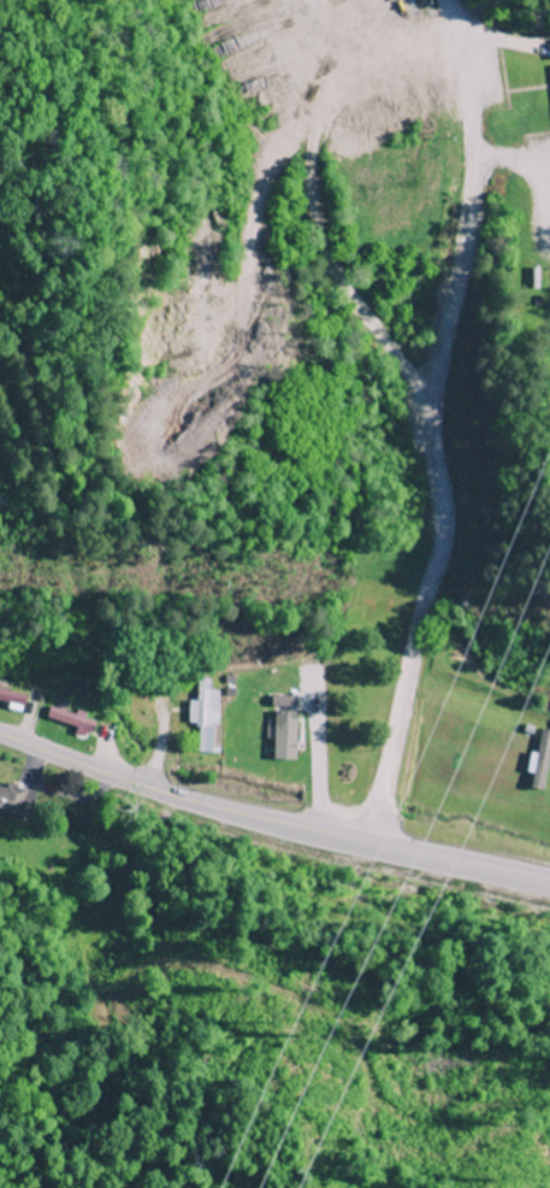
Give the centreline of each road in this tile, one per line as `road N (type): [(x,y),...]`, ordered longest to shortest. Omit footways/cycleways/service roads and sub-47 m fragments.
road 1 (secondary): [(0,736),(235,810),(549,891)]

